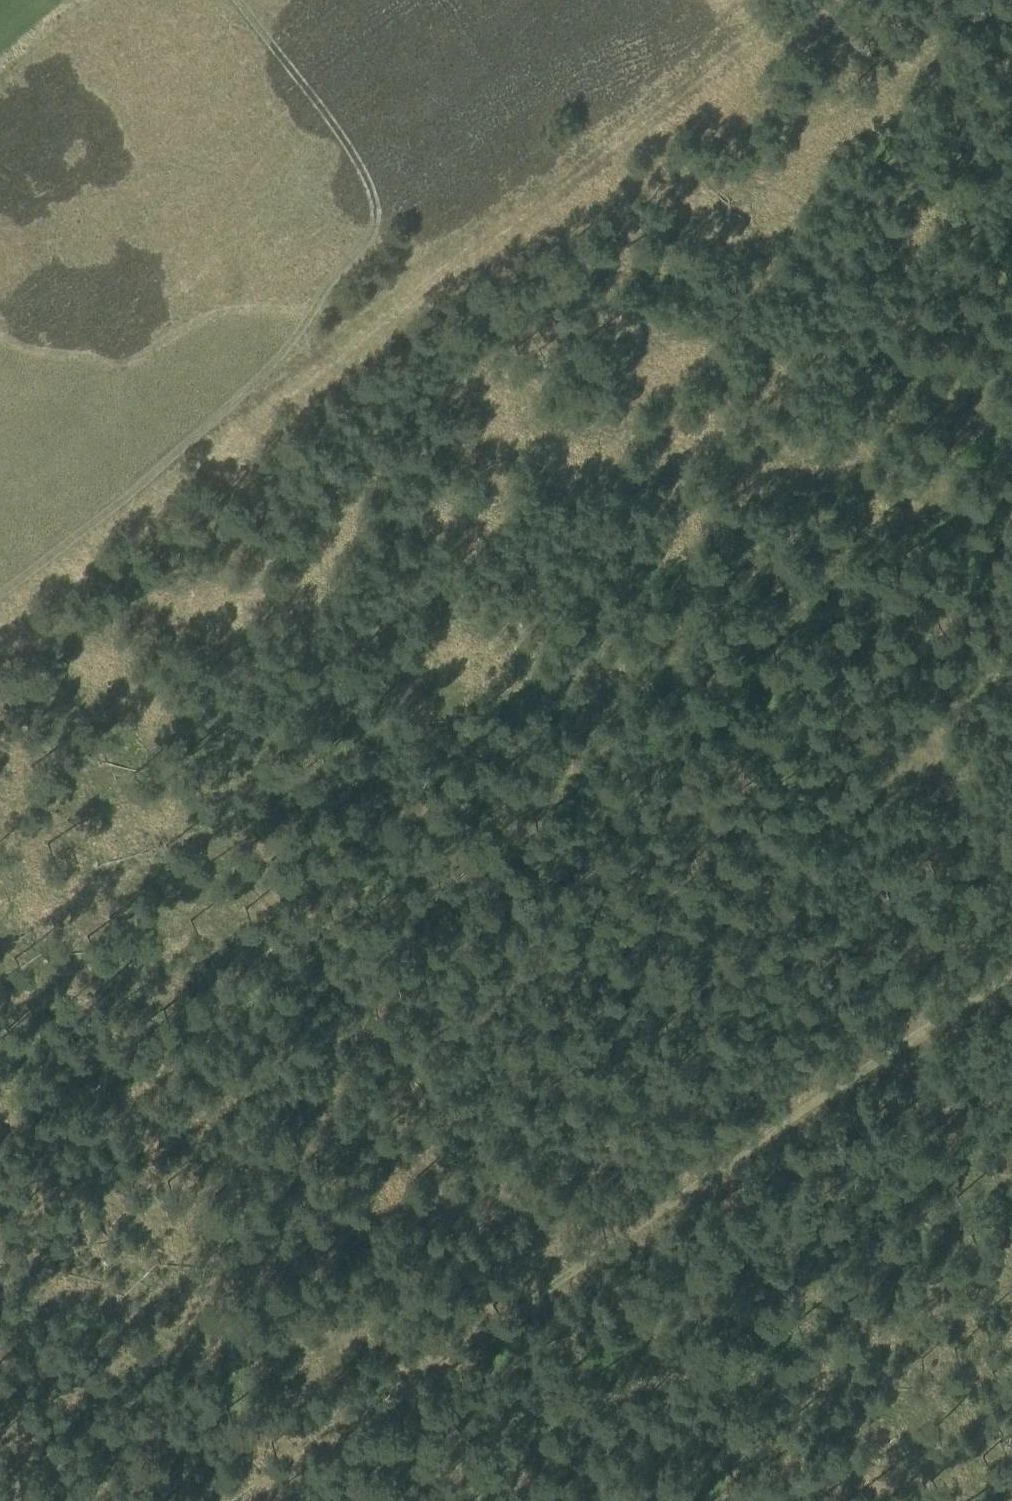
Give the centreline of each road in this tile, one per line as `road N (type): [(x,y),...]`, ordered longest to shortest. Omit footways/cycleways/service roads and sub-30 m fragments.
road 1 (track): [(236,1500),(717,1171),(743,1144),(1011,970)]
road 2 (track): [(0,597),(123,503),(279,360),(323,288),(373,235),(373,194),(332,123),(232,0)]

